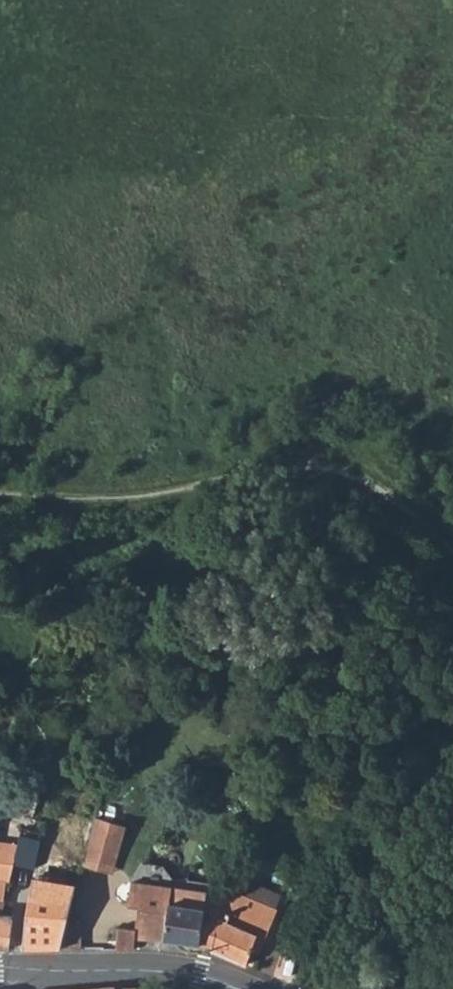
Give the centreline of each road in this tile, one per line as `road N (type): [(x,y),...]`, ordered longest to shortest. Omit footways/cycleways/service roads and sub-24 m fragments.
road 1 (residential): [(234,988),(159,970),(0,970)]

